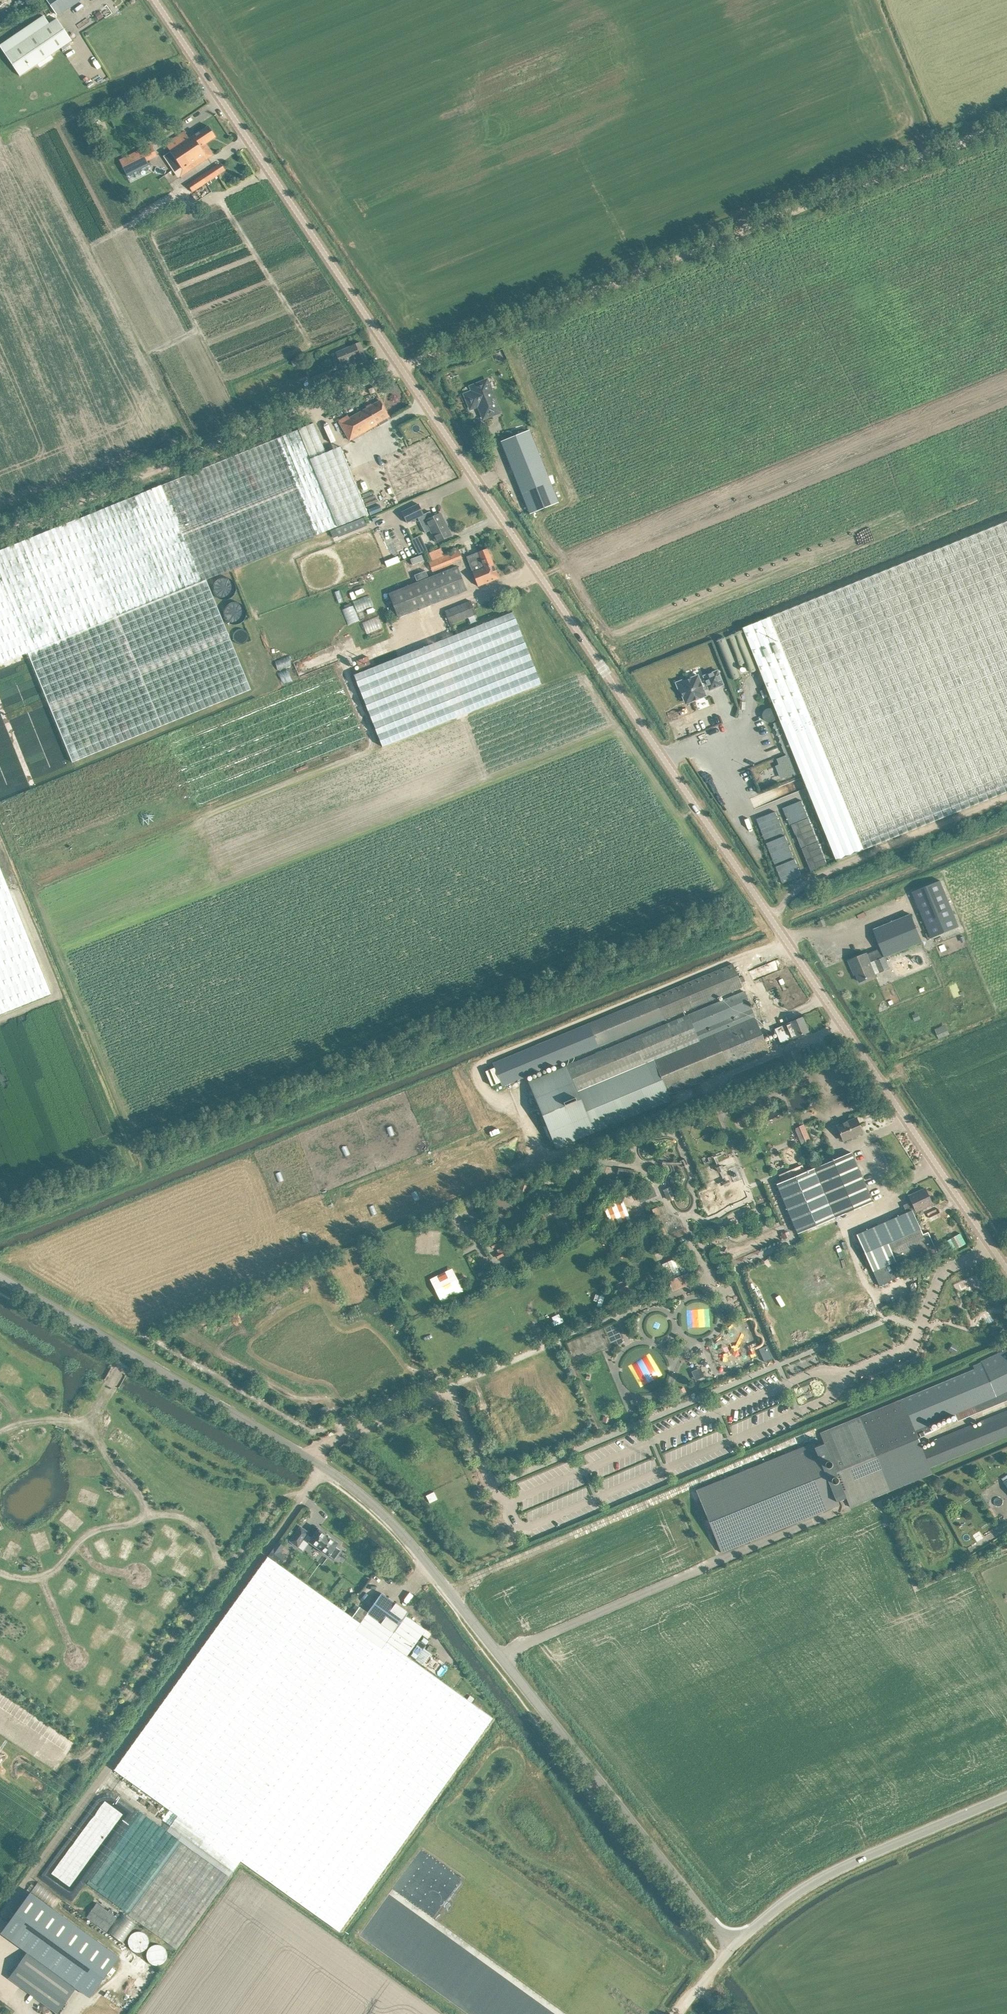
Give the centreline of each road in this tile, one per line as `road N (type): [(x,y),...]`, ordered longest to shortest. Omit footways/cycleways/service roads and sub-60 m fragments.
road 1 (tertiary): [(1006,1268),(154,0)]
road 2 (unclassified): [(732,1946),(374,1503),(306,1452),(0,1275)]
road 3 (track): [(402,369),(1006,125)]
road 4 (track): [(402,369),(0,535)]
road 5 (unclassified): [(732,1946),(813,1882),(1006,1799)]

